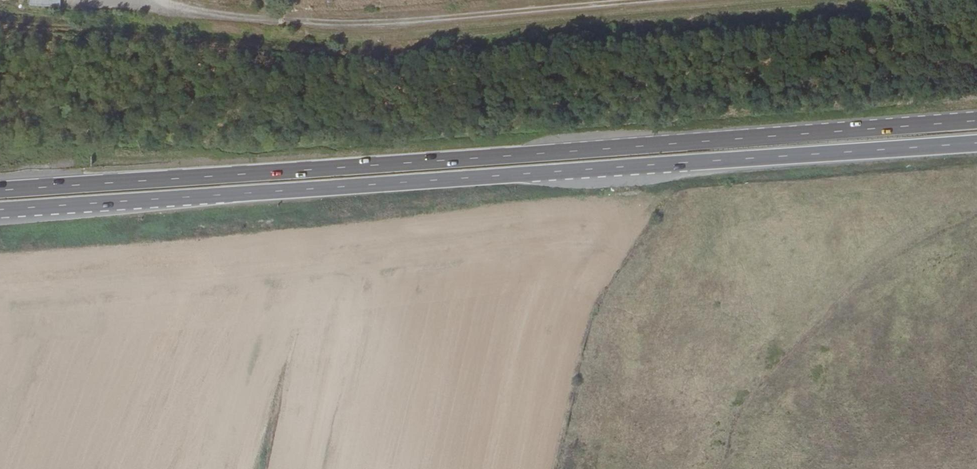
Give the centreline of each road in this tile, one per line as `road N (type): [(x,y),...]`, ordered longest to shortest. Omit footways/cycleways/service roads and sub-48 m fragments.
road 1 (trunk): [(976,119),(0,189)]
road 2 (trunk): [(0,210),(976,143)]

